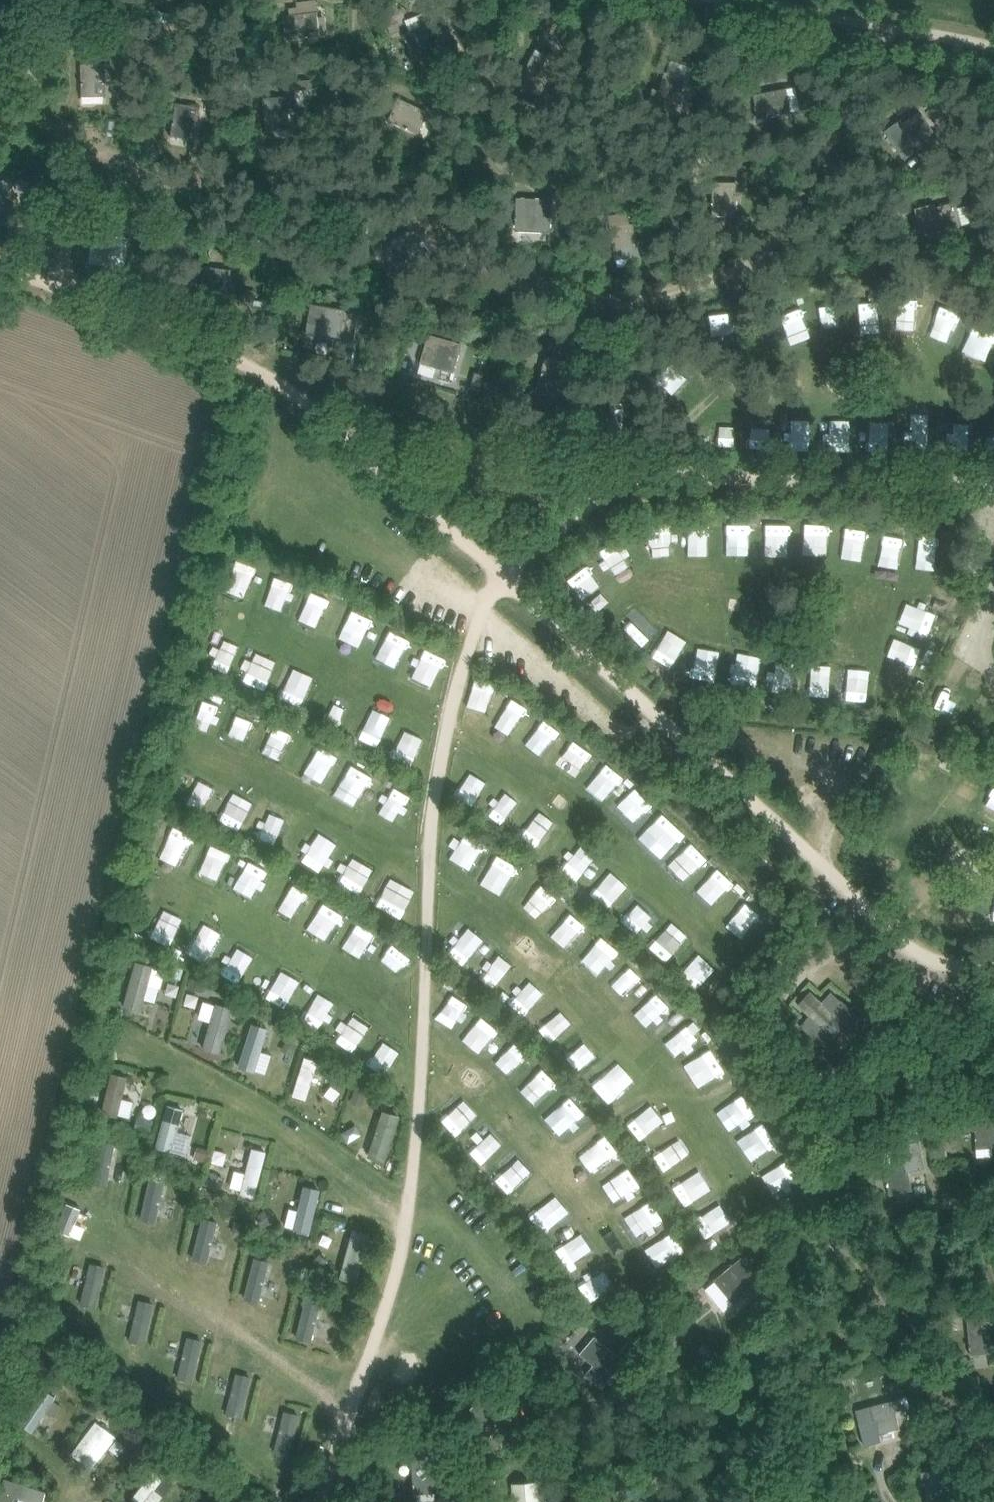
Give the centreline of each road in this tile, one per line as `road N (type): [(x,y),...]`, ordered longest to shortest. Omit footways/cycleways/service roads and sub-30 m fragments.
road 1 (track): [(494,0),(468,252),(620,305),(696,288),(793,233),(891,29)]
road 2 (track): [(33,0),(34,110),(152,182),(187,190),(241,186),(316,148),(349,96),(362,0)]
road 3 (track): [(993,45),(719,0)]
road 4 (track): [(991,45),(993,166)]

